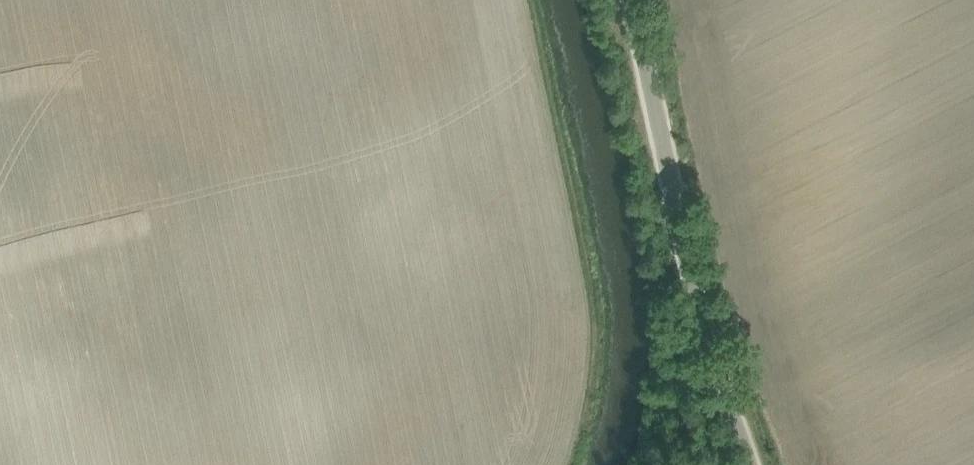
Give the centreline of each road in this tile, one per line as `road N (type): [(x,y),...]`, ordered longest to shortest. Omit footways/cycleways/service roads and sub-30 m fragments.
road 1 (unclassified): [(755,464),(669,175),(633,0)]

